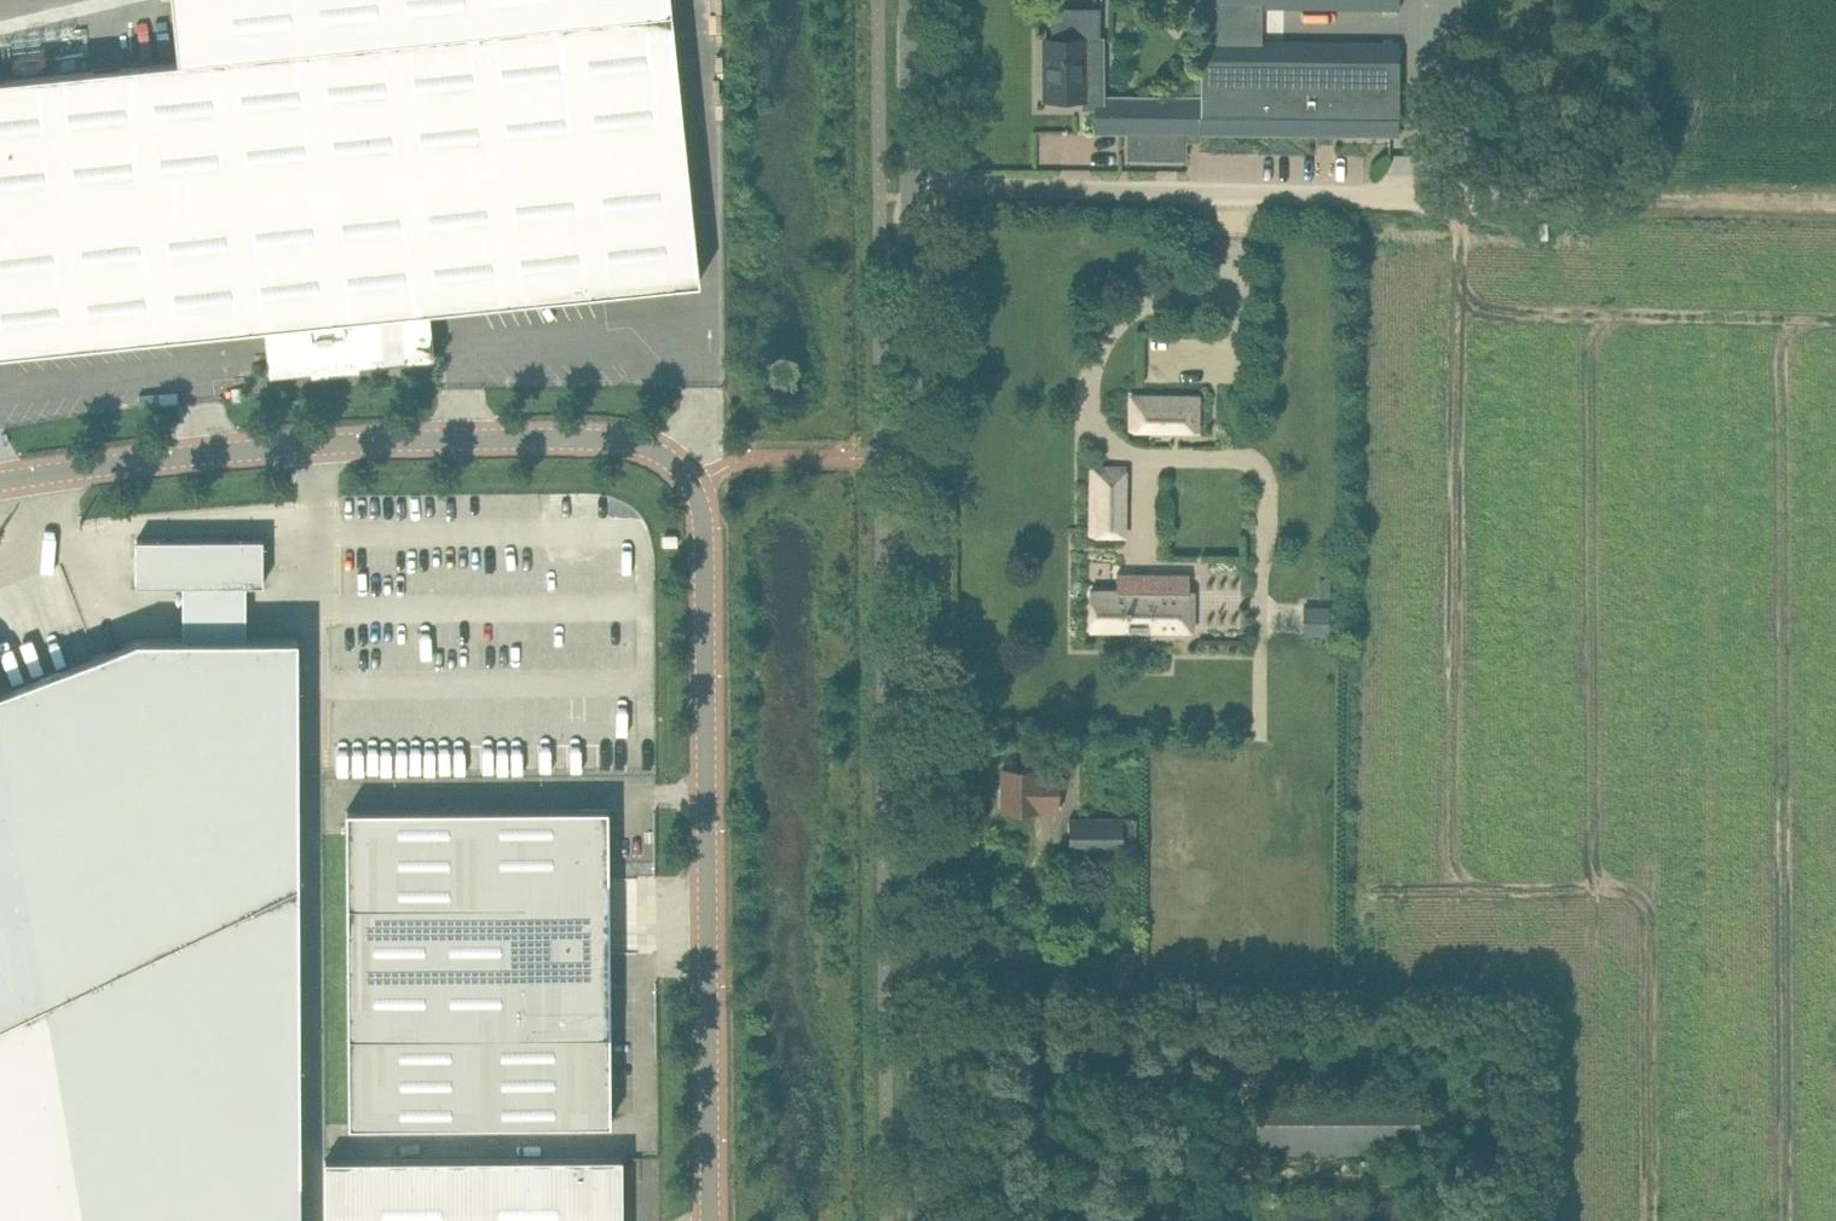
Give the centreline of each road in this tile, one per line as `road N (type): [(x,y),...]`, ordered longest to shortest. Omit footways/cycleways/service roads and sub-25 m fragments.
road 1 (unclassified): [(710,1220),(704,529),(694,488),(667,456),(588,439),(361,442),(0,481)]
road 2 (tertiary): [(922,1220),(913,0)]
road 3 (track): [(914,195),(1272,192),(1835,202)]

